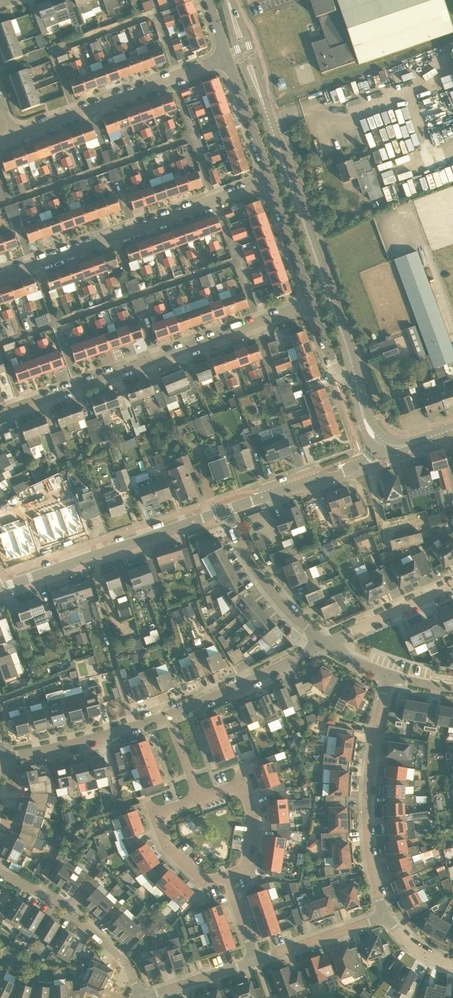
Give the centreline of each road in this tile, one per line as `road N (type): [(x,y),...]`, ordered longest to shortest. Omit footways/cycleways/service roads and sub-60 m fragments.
road 1 (secondary): [(355,377),(227,0)]
road 2 (residential): [(0,415),(308,306)]
road 3 (residential): [(0,276),(267,183)]
road 4 (residential): [(384,916),(371,872),(368,786),(390,677)]
road 5 (residential): [(0,590),(228,510)]
road 6 (residential): [(10,137),(226,59)]
road 7 (residential): [(141,997),(120,958),(87,928),(0,873)]
road 8 (residential): [(170,715),(0,759)]
road 9 (residential): [(228,510),(364,463),(380,444)]
road 10 (residential): [(323,644),(170,715)]
road 11 (residential): [(323,644),(263,583),(228,510)]
road 12 (residential): [(227,878),(247,864),(255,818),(237,788),(199,799)]
road 13 (residential): [(199,799),(161,817),(166,846),(205,880),(227,878)]
road 14 (residential): [(452,587),(323,644)]
road 15 (residential): [(255,960),(384,916)]
road 16 (residential): [(267,183),(226,59)]
road 17 (residential): [(308,306),(267,183)]

